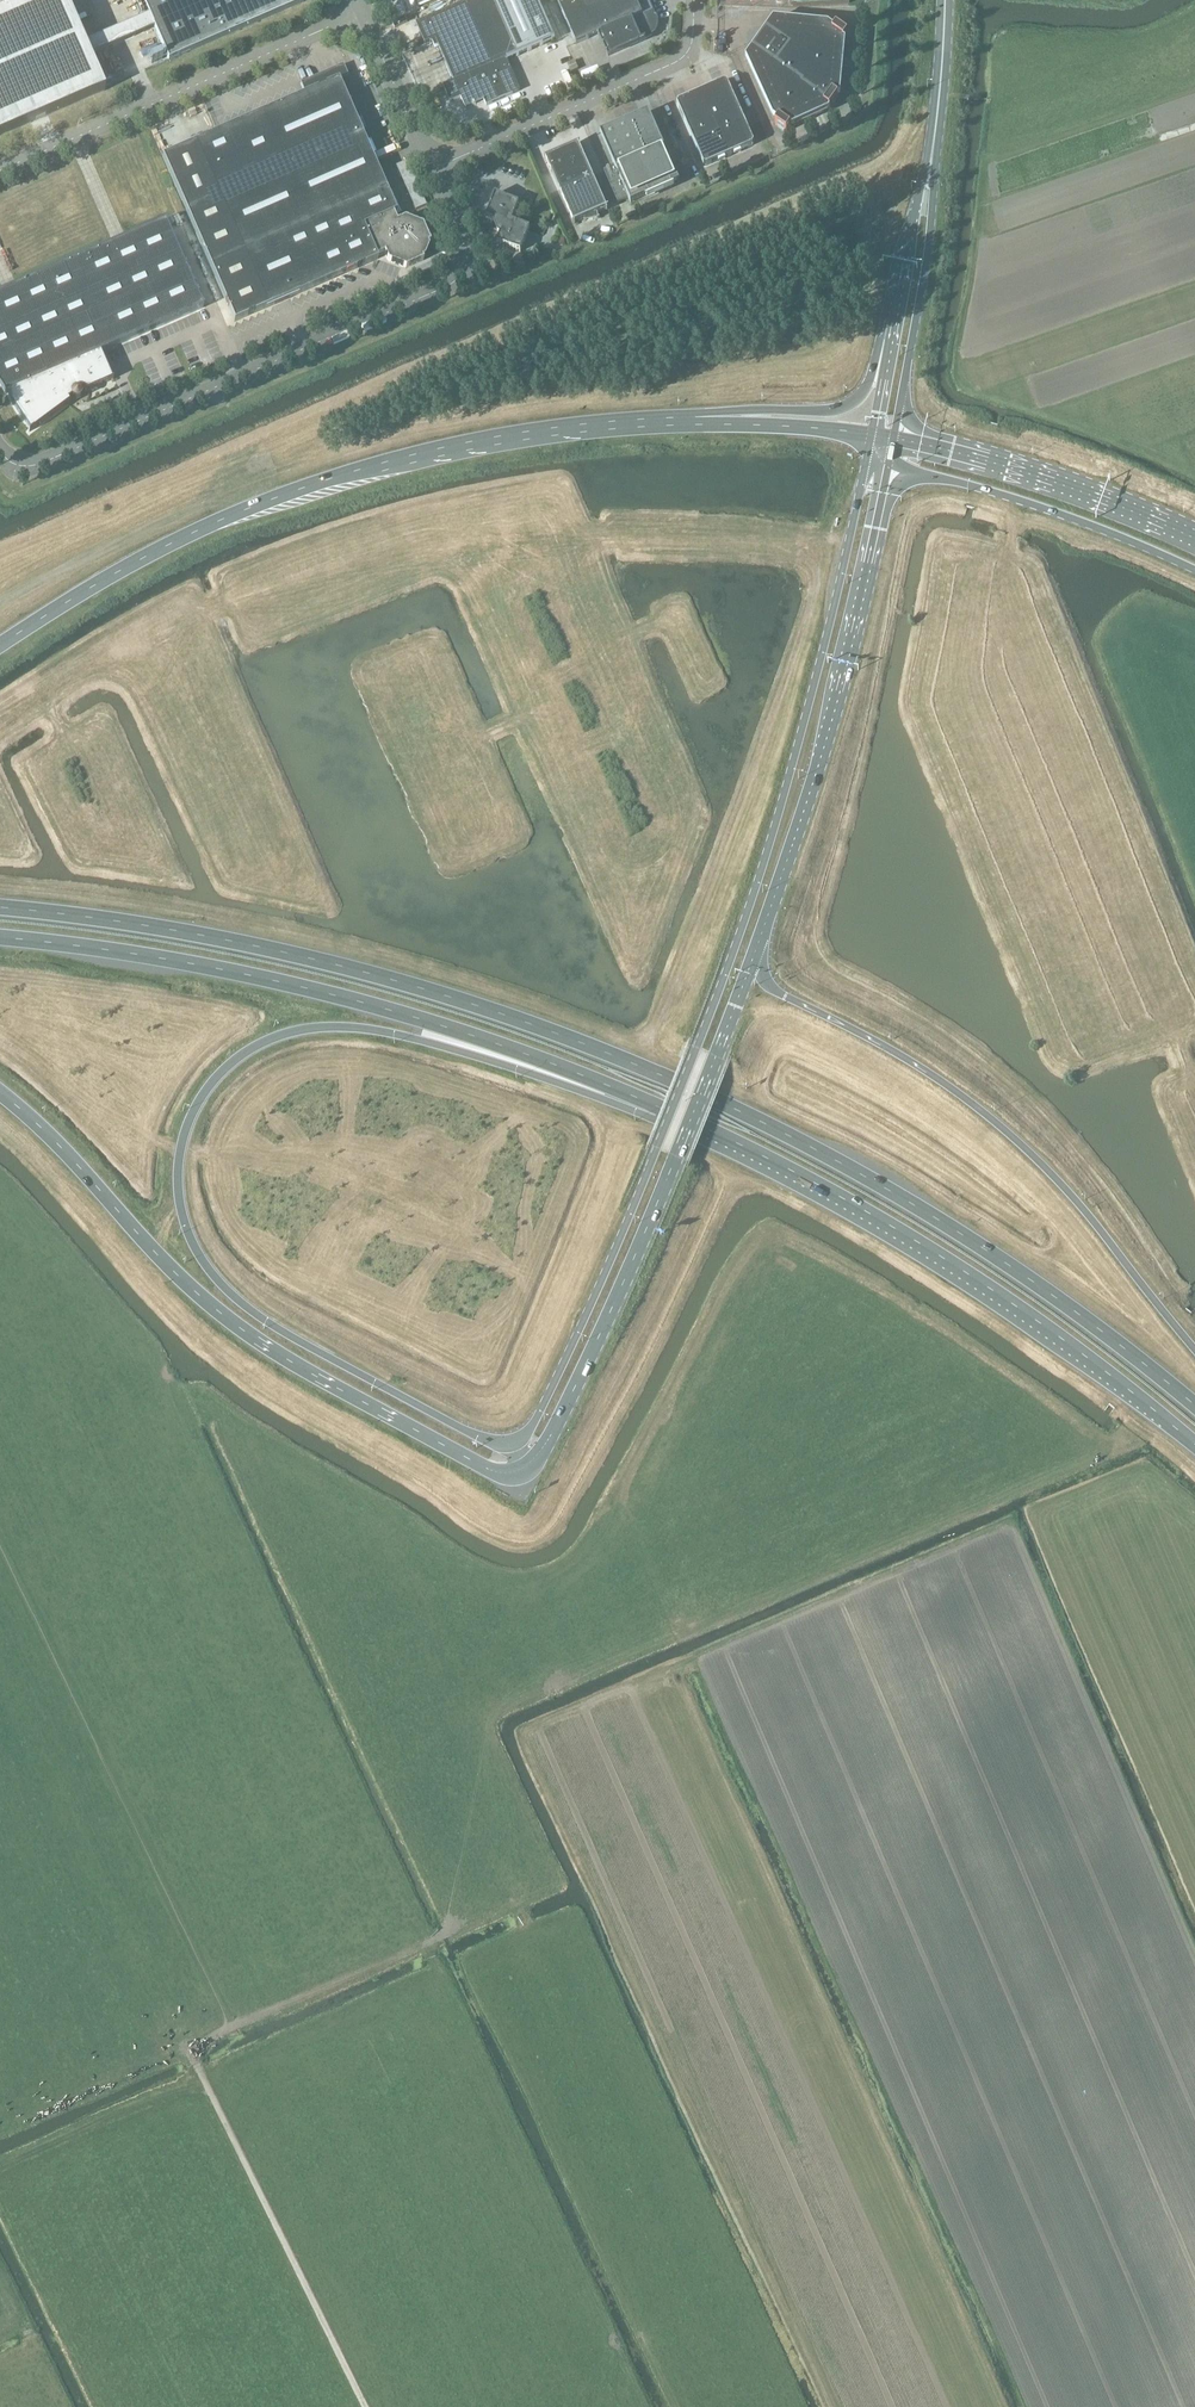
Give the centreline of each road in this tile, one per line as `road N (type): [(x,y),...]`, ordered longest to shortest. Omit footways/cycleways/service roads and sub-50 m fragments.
road 1 (trunk): [(1194,1404),(1041,1284),(932,1214),(631,1062),(464,1001),(318,960),(0,907)]
road 2 (primary): [(867,468),(762,868),(696,1049),(529,1428),(506,1442),(483,1438)]
road 3 (trunk): [(483,1438),(285,1332),(210,1271),(184,1216),(178,1179),(181,1143),(199,1102),(226,1068),(265,1042),(342,1027),(398,1034),(661,1108)]
road 4 (track): [(835,1579),(1194,2396)]
road 5 (trunk): [(772,422),(584,427),(364,468),(207,526),(0,645)]
road 6 (track): [(456,1929),(205,2037),(193,2053),(365,2406)]
road 7 (trunk): [(0,937),(189,963),(363,1002),(661,1108)]
road 8 (primary): [(472,1459),(515,1470),(548,1437),(676,1159),(762,933)]
road 9 (trunk): [(661,1108),(927,1248),(1194,1444)]
road 10 (trunk): [(1194,1348),(1082,1206),(1010,1133),(910,1059),(769,983),(759,963),(762,933)]
road 11 (unclassified): [(0,447),(14,462),(38,463),(450,285),(467,258),(433,170)]
road 12 (trunk): [(0,1093),(229,1320),(472,1459)]
road 13 (primary): [(762,933),(837,697),(887,472)]
road 14 (unclassified): [(0,171),(362,12)]
road 15 (unclassified): [(433,170),(675,63),(692,38),(693,0)]
road 16 (secondary): [(887,472),(1012,497),(1194,570)]
road 17 (secondary): [(1194,539),(1056,483),(893,438)]
road 18 (primary): [(893,438),(924,271),(934,134)]
road 19 (trunk): [(901,268),(882,347),(862,386),(835,405),(772,422)]
road 20 (track): [(193,2053),(176,2050),(0,2133)]
road 21 (unclassified): [(433,170),(362,12)]
road 22 (primary): [(901,268),(873,434)]
road 23 (primary): [(934,134),(901,268)]
road 24 (primary): [(934,134),(945,0)]

